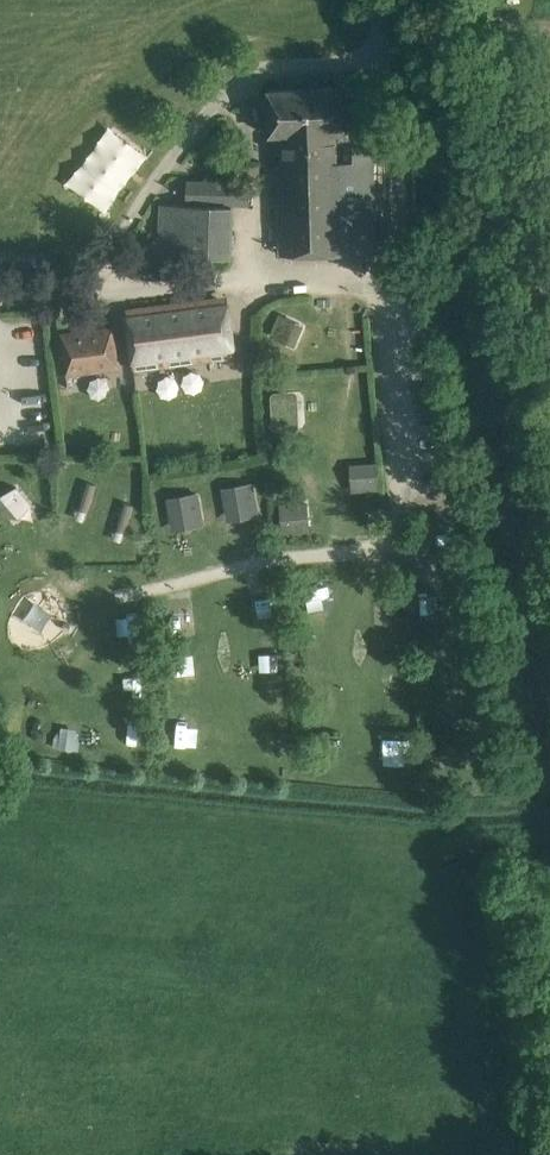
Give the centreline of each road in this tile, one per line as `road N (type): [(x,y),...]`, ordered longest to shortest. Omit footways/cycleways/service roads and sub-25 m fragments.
road 1 (track): [(549,318),(497,31)]

